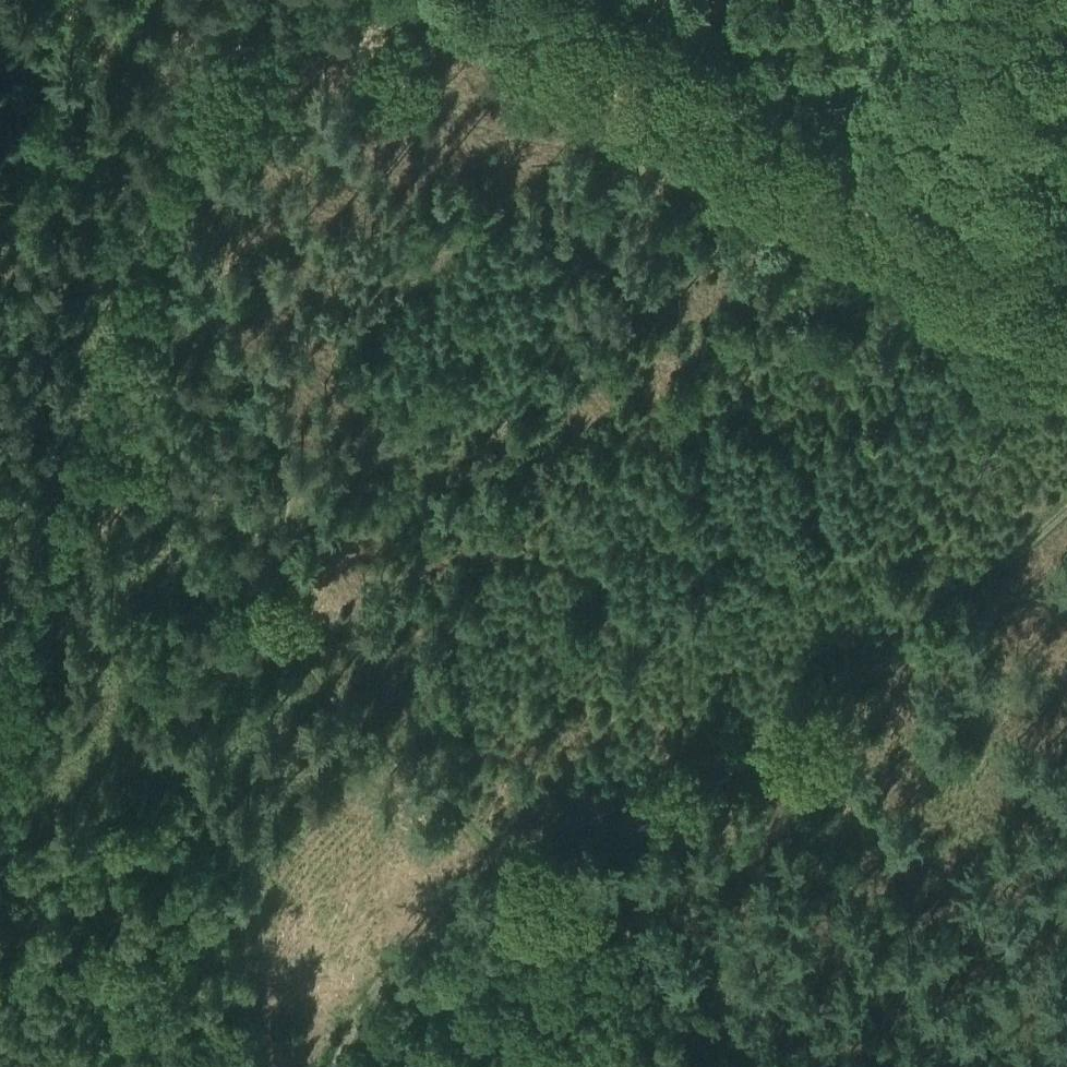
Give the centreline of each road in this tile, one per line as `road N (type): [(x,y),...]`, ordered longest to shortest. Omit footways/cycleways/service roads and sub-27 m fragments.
road 1 (track): [(250,0),(189,182),(184,244),(205,325),(257,391),(280,437),(290,491),(282,583),(298,641),(361,733),(508,868),(563,840),(619,891),(706,1000),(785,1066)]
road 2 (track): [(1066,510),(934,636),(793,738),(563,840)]
road 3 (track): [(1066,290),(542,0)]
road 4 (track): [(508,868),(371,995),(334,1066)]
road 5 (track): [(900,197),(1005,0)]
road 6 (track): [(223,87),(402,0)]

